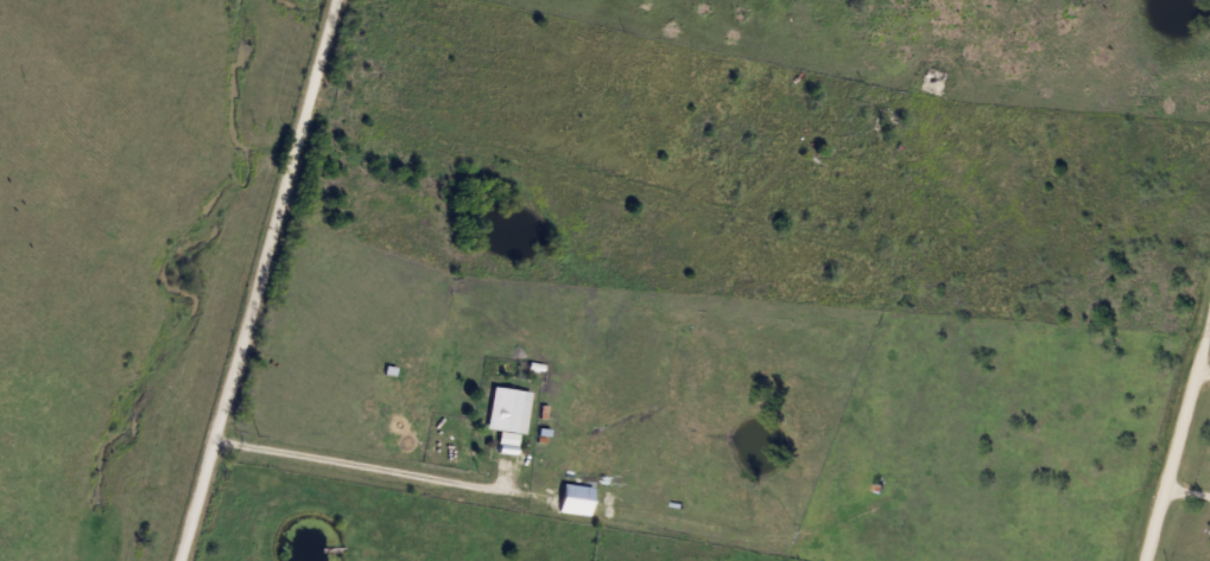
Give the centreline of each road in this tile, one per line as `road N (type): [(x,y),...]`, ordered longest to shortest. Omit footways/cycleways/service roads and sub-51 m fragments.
road 1 (residential): [(310,97),(843,249),(866,246),(880,224),(908,109)]
road 2 (residential): [(180,560),(338,0)]
road 3 (residential): [(214,439),(717,528)]
road 4 (residential): [(1149,560),(1209,331)]

